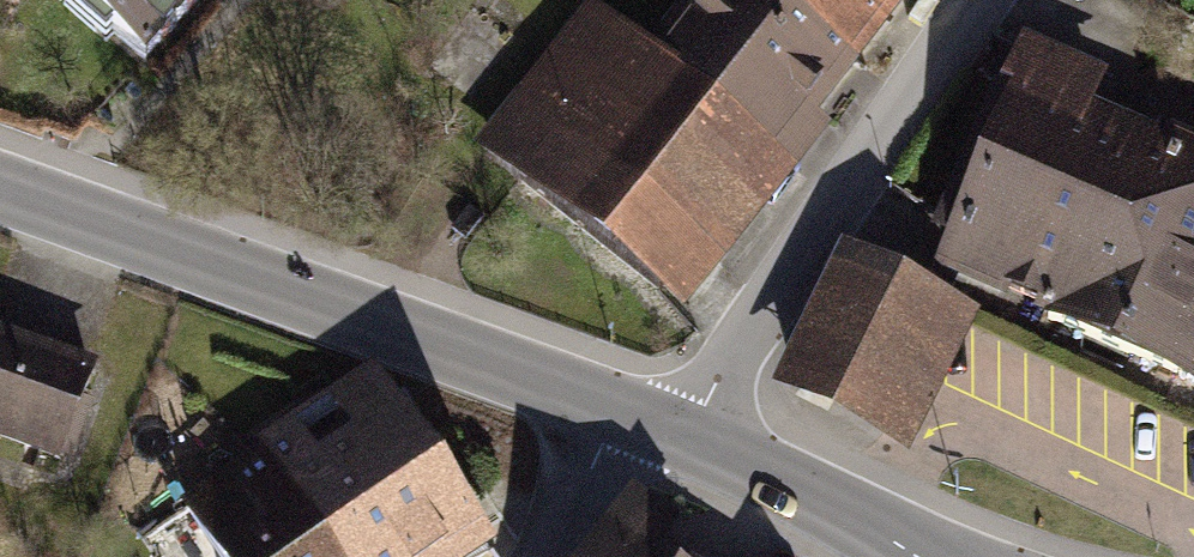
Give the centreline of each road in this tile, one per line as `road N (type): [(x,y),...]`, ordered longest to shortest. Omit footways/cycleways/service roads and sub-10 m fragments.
road 1 (tertiary): [(653,425),(0,189)]
road 2 (residential): [(653,425),(723,370),(979,0)]
road 3 (tertiary): [(917,556),(793,484),(653,425)]
road 4 (residential): [(653,425),(597,465),(550,556)]

